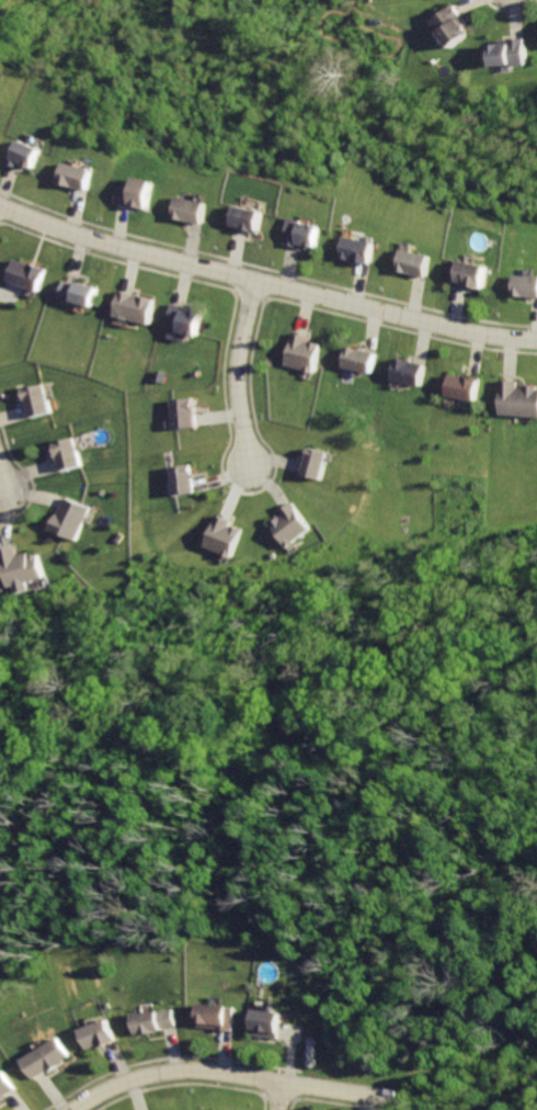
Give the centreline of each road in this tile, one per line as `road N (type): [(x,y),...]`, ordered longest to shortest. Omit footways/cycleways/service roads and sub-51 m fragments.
road 1 (residential): [(0,208),(114,250),(425,325),(536,340)]
road 2 (residential): [(74,1109),(136,1077),(171,1072),(395,1100)]
road 3 (residential): [(255,284),(235,383),(250,465)]

